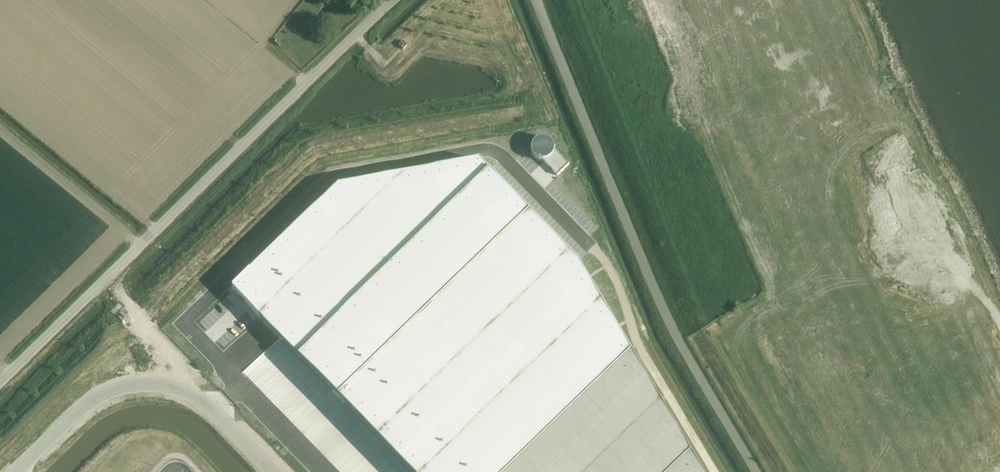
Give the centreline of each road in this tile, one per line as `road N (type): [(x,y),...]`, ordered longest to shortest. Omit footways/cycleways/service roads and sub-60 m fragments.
road 1 (unclassified): [(0,382),(394,0)]
road 2 (unclassified): [(756,471),(659,301),(535,0)]
road 3 (tertiary): [(15,471),(89,403),(150,384),(206,404),(275,471)]

